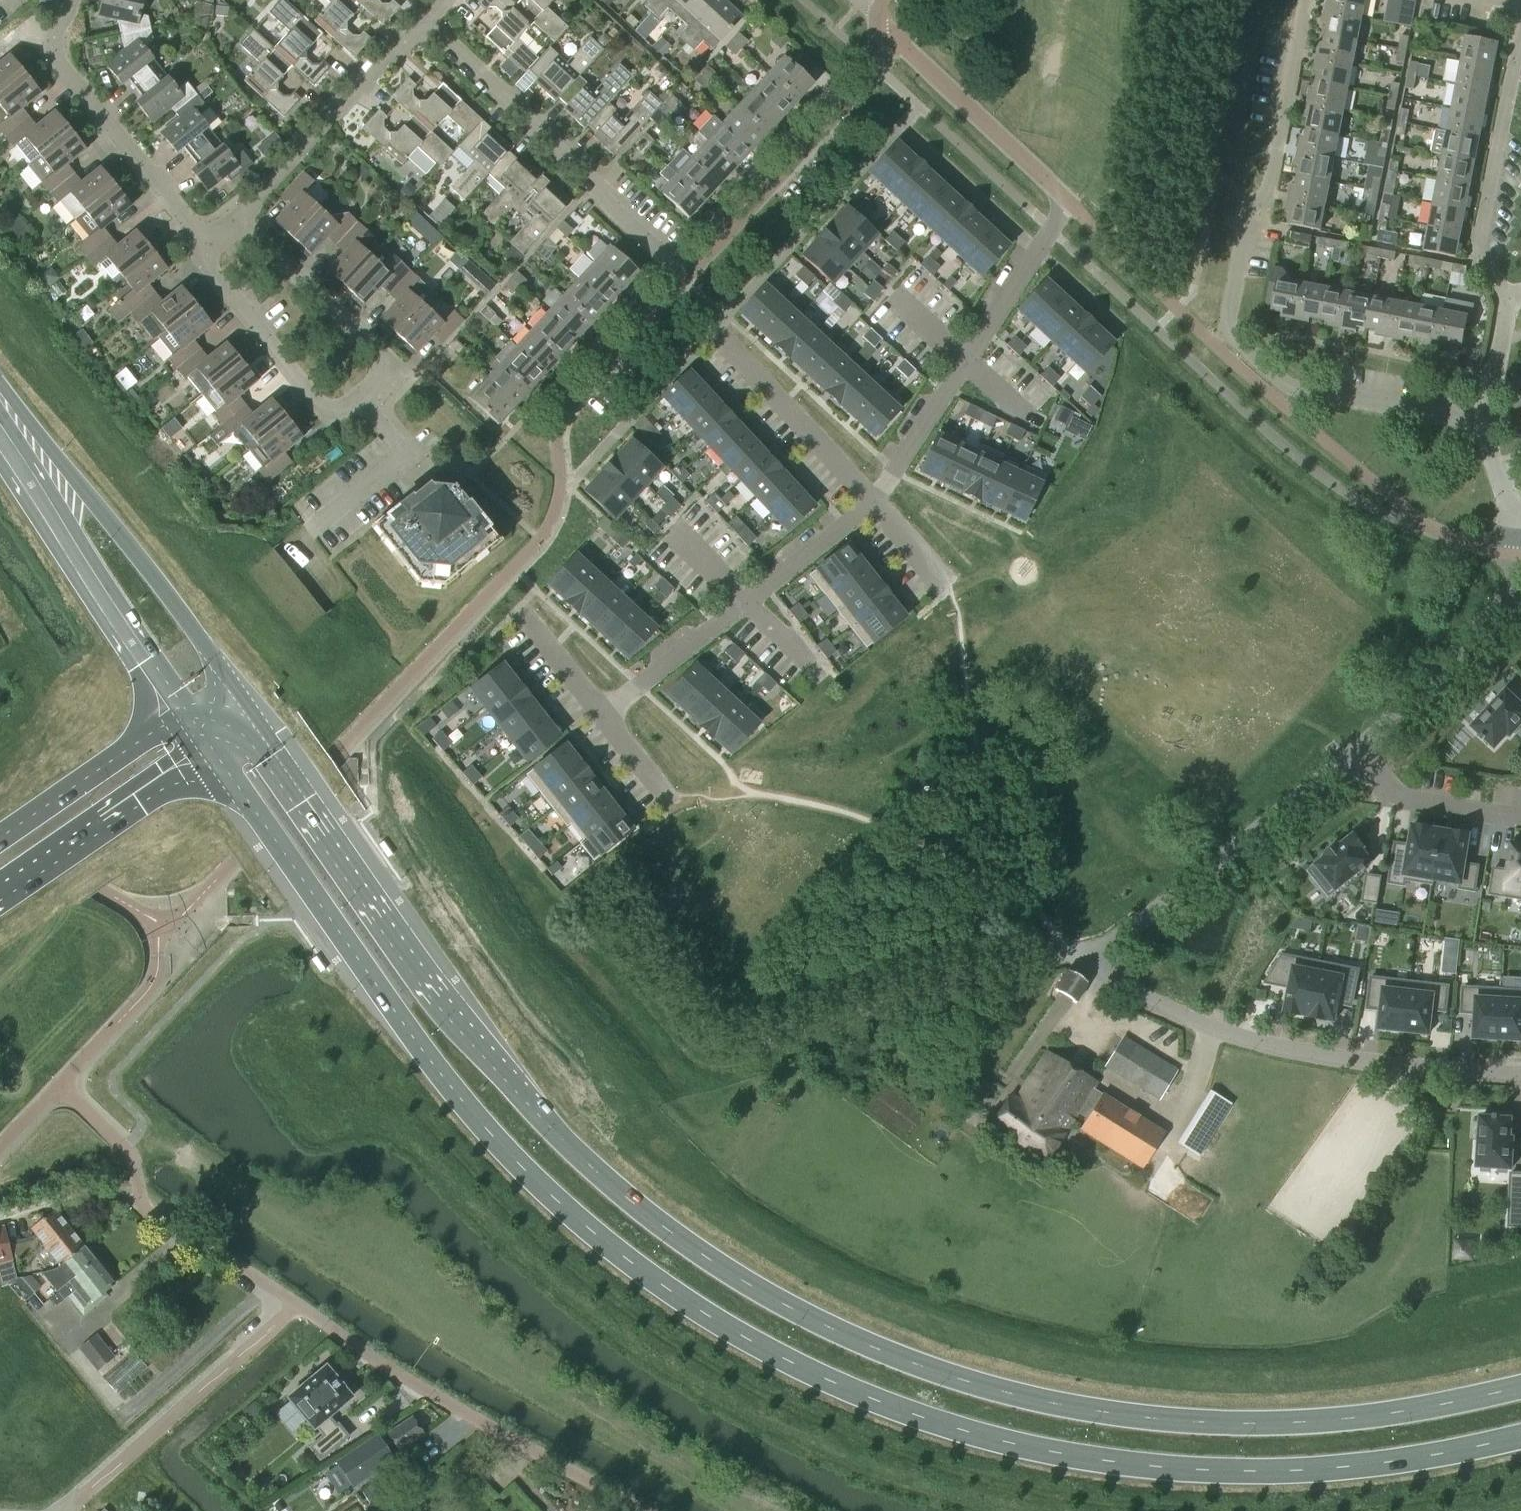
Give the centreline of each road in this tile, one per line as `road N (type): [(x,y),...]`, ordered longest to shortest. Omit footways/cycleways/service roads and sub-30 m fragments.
road 1 (secondary): [(216,769),(409,1039),(511,1158),(639,1271),(808,1375),(992,1443),(1155,1472),(1317,1477),(1520,1441)]
road 2 (secondary): [(1520,1388),(1391,1415),(1259,1425),(1107,1414),(886,1355),(776,1299),(707,1258),(603,1178),(462,1030),(272,732)]
road 3 (residential): [(1484,427),(1284,385),(1226,333),(1244,228),(1266,199),(1304,0)]
road 4 (residential): [(638,1510),(422,1391),(151,1213),(138,1180)]
road 5 (track): [(1061,949),(751,1038),(723,1028),(545,871)]
road 6 (residential): [(1084,957),(1220,1032),(1292,1053),(1520,1078)]
road 7 (residential): [(691,274),(423,19)]
road 8 (secondary): [(232,680),(0,394)]
road 9 (residential): [(691,274),(876,69),(884,31),(862,0)]
road 10 (secondary): [(0,411),(180,712)]
road 11 (residential): [(1084,957),(1178,894),(1349,758)]
road 12 (residential): [(206,242),(61,67),(54,34),(69,0)]
road 13 (residential): [(1520,33),(1477,260),(1513,296)]
road 14 (residential): [(235,220),(423,19)]
road 15 (secondary): [(0,902),(141,805),(216,769)]
road 16 (residential): [(1349,758),(1520,577)]
road 17 (residential): [(363,398),(338,409),(315,402),(209,267),(206,242)]
road 18 (residential): [(363,398),(383,370),(380,354),(235,220)]
road 19 (residential): [(712,333),(872,500)]
road 20 (residential): [(284,553),(404,458),(363,398)]
road 21 (secondary): [(180,712),(0,842)]
road 22 (residential): [(967,360),(1068,201)]
road 23 (residential): [(1349,758),(1401,794),(1520,815)]
road 24 (residential): [(599,711),(747,602)]
road 25 (residential): [(872,500),(967,360)]
road 26 (residential): [(578,395),(691,274)]
road 27 (residential): [(747,602),(872,500)]
road 28 (residential): [(1484,427),(1513,296)]
road 29 (residential): [(518,608),(599,711)]
road 30 (residential): [(1520,542),(1484,427)]

